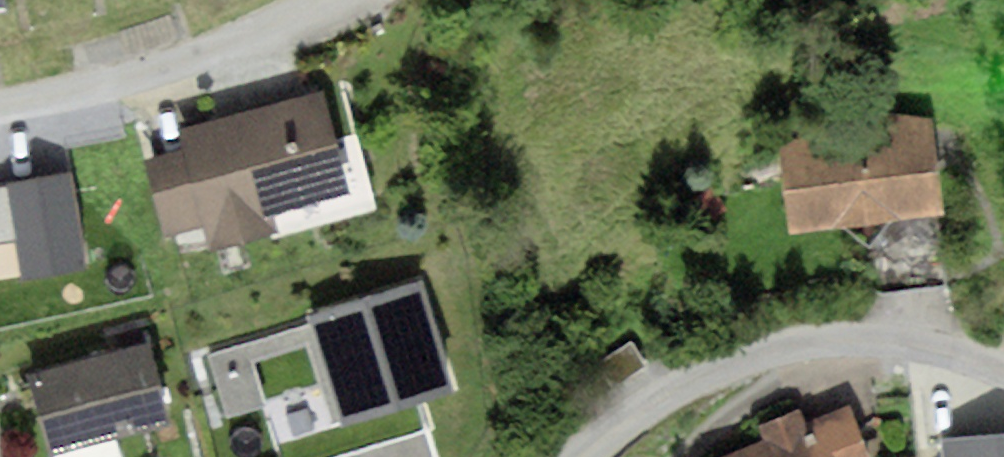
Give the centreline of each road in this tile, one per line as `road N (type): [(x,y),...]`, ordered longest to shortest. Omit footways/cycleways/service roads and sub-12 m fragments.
road 1 (residential): [(1003,372),(907,344),(839,340),(758,353),(680,387),(585,456)]
road 2 (residential): [(322,0),(194,57),(0,105)]

